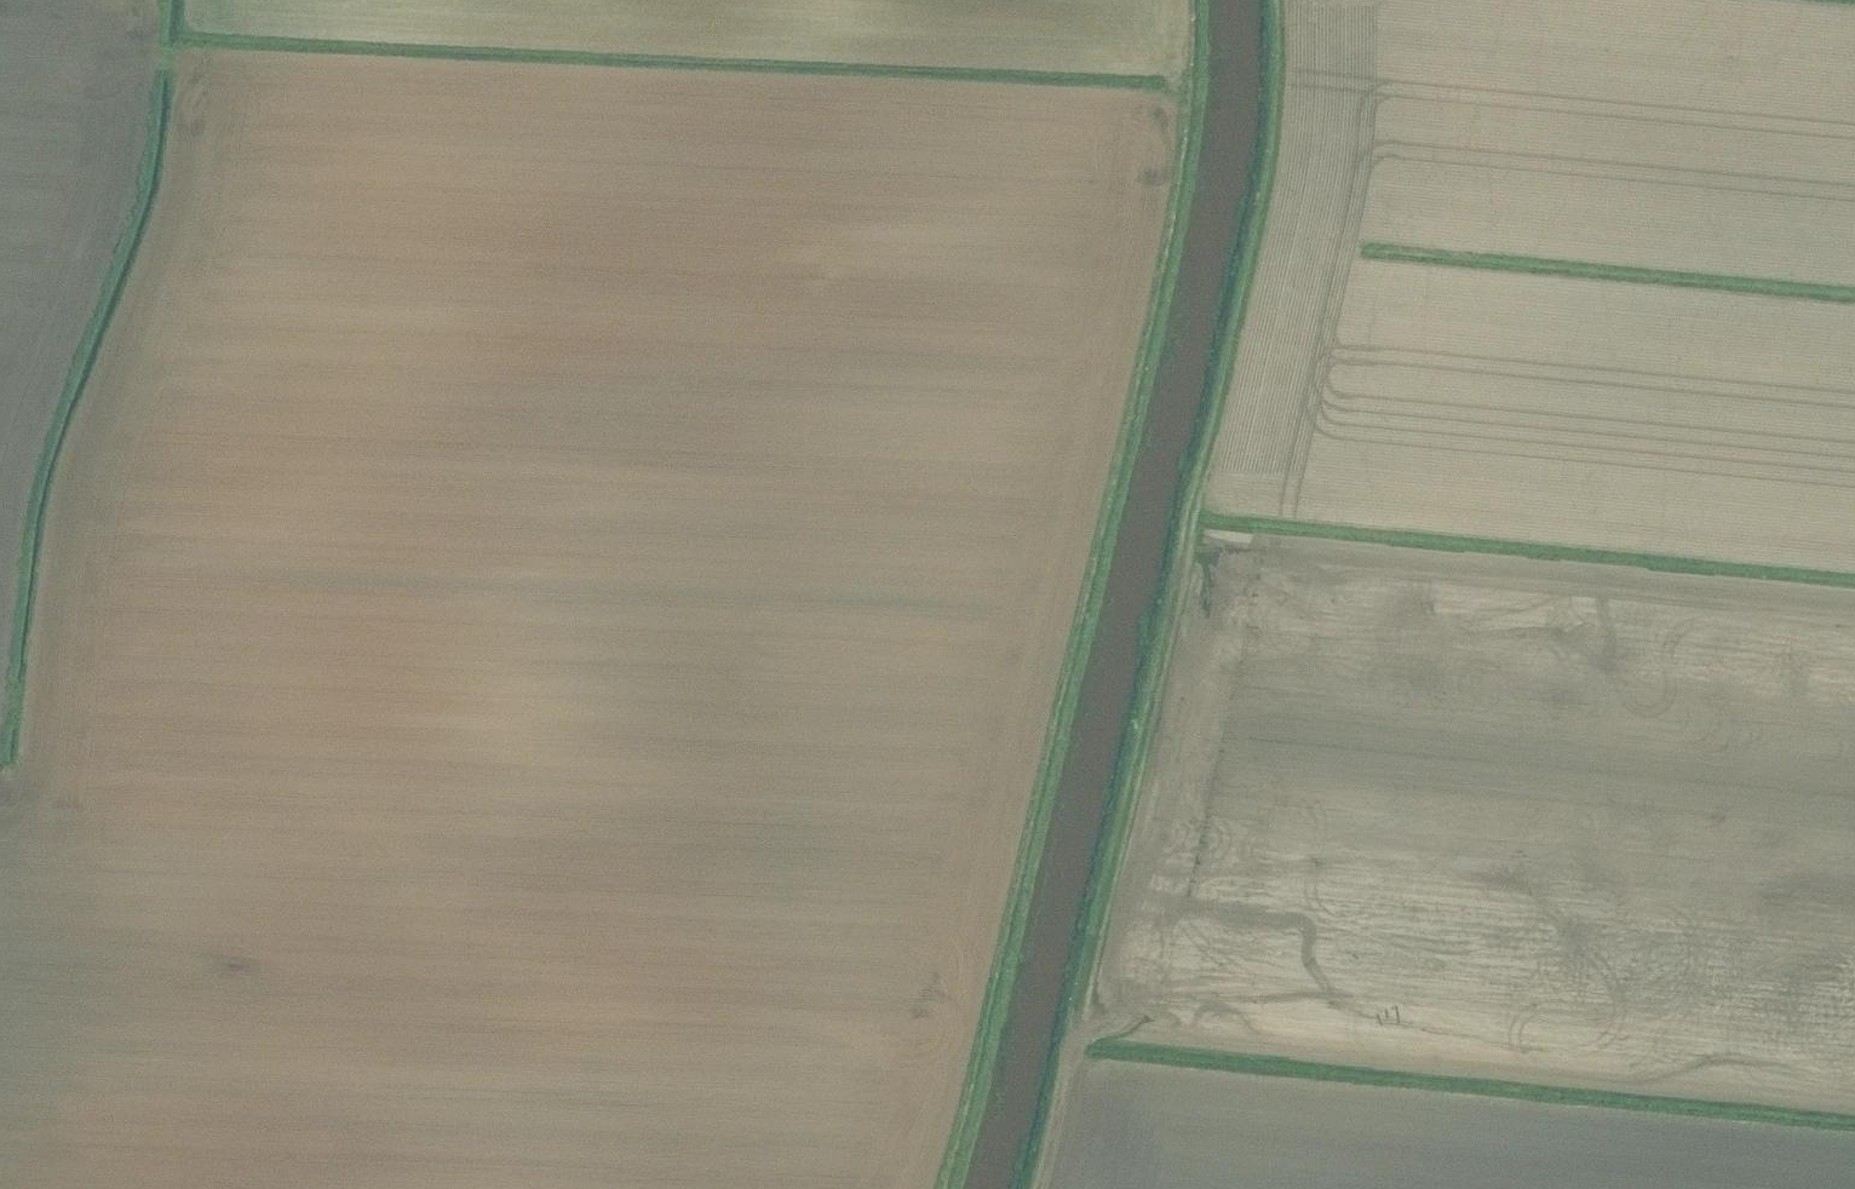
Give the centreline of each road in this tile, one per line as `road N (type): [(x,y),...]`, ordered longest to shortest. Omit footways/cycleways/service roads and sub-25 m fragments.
road 1 (track): [(943,1188),(1013,921),(1175,200),(1191,72),(1190,0)]
road 2 (track): [(1030,1188),(1170,602),(1268,128),(1268,0)]

